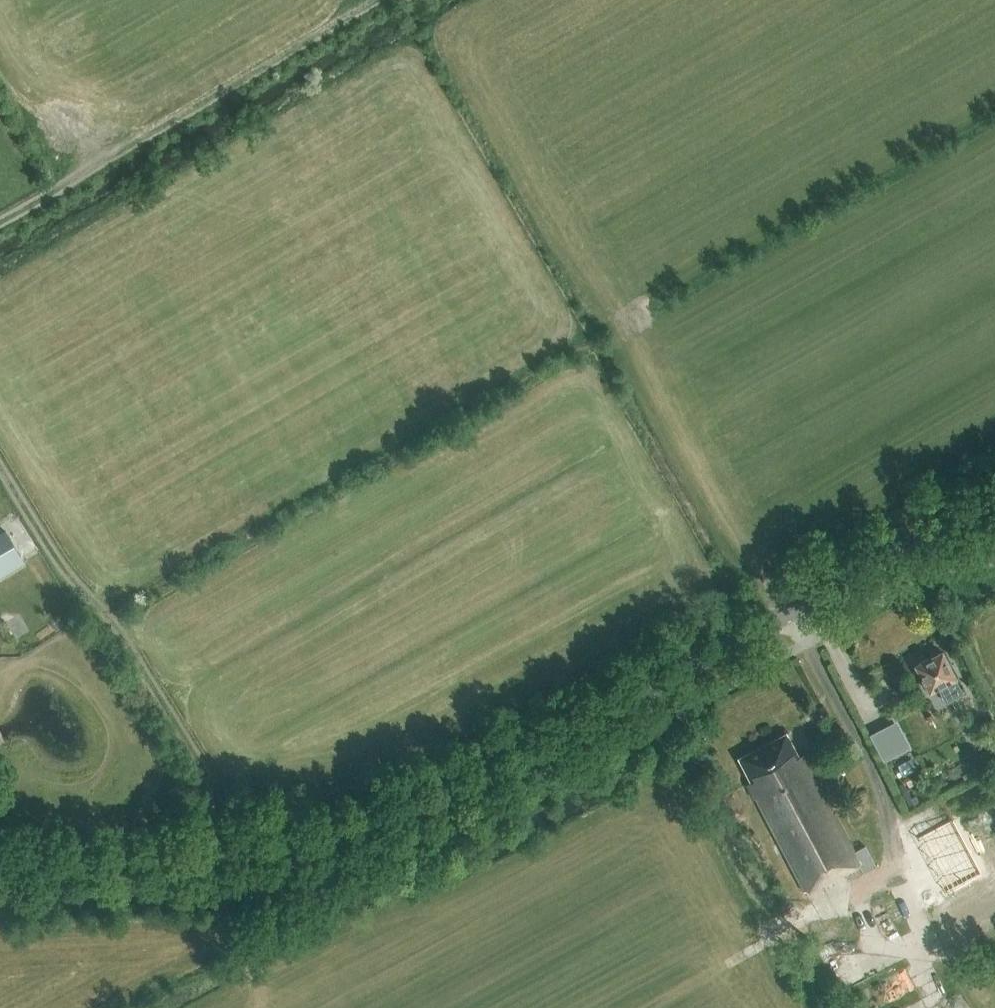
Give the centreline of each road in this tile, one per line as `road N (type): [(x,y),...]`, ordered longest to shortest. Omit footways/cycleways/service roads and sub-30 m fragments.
road 1 (secondary): [(0,863),(283,847),(428,808),(994,497)]

